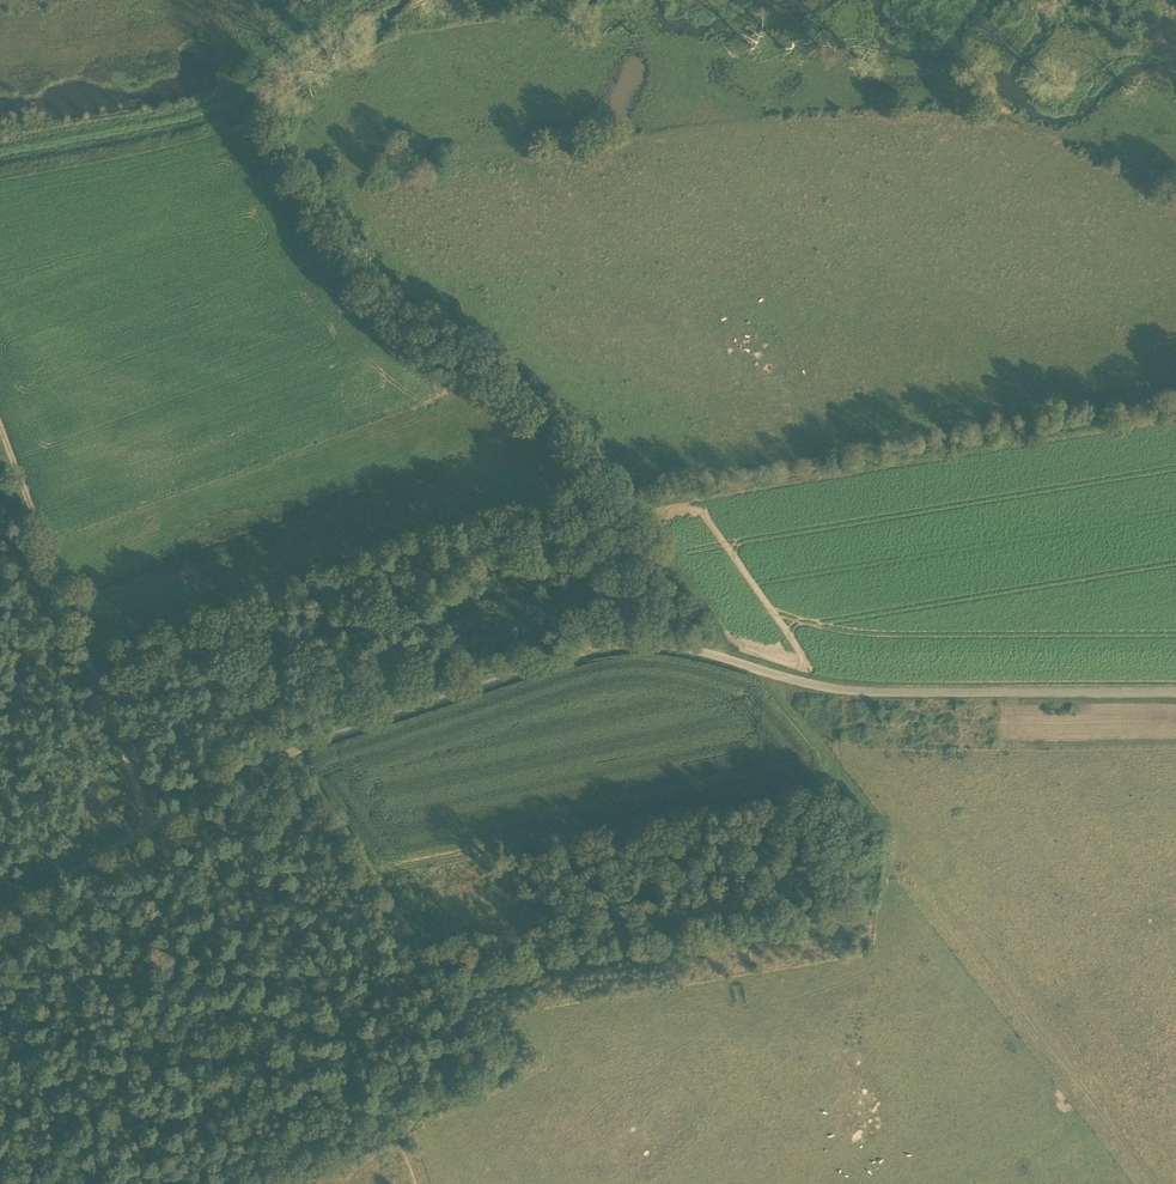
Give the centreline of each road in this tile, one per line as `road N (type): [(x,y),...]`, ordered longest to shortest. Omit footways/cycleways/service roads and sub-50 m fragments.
road 1 (unclassified): [(0,911),(290,754),(583,651),(642,645),(693,651),(819,694),(1175,698)]
road 2 (track): [(760,669),(1158,1183)]
road 3 (track): [(0,457),(152,829)]

